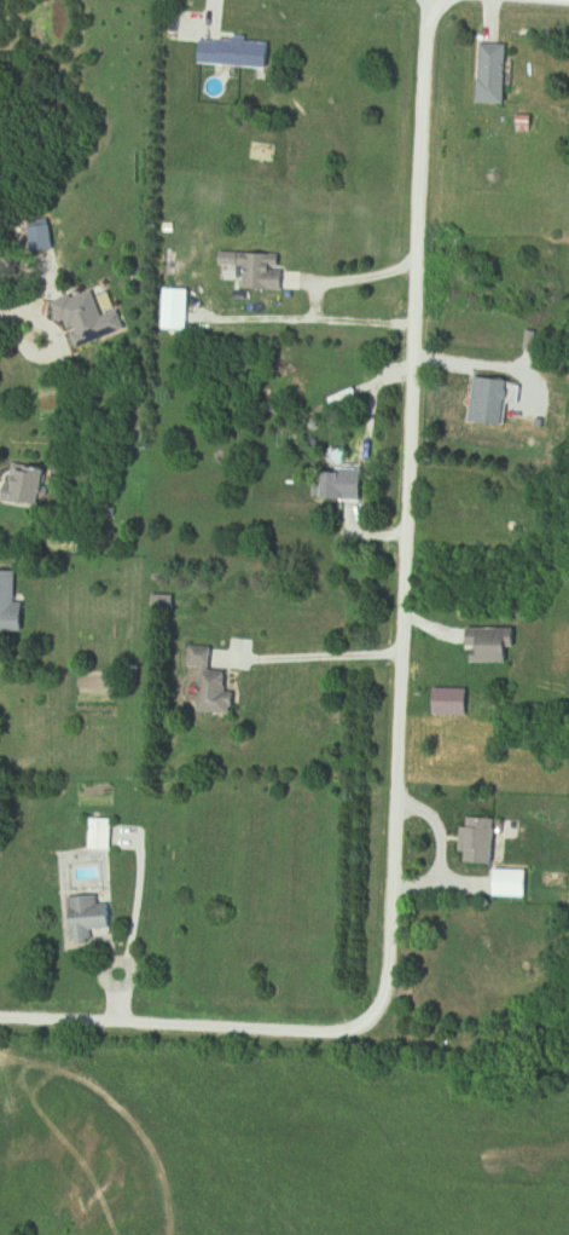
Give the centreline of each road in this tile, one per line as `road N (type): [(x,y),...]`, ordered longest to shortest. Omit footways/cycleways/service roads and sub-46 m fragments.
road 1 (residential): [(390,904),(423,0)]
road 2 (residential): [(0,1017),(354,1027),(384,995),(390,904)]

